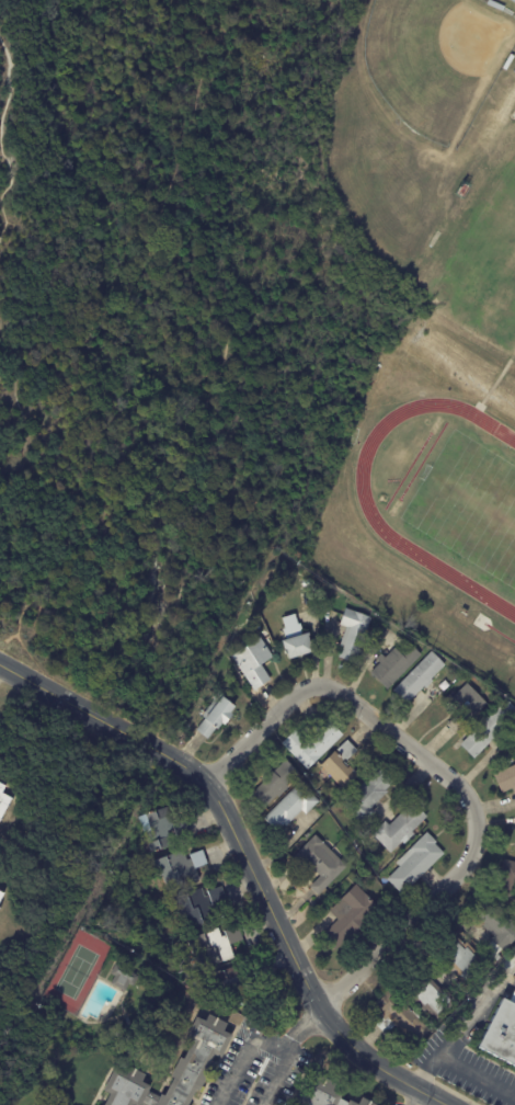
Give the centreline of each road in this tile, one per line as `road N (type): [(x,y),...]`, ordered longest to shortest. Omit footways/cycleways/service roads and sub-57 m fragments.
road 1 (tertiary): [(0,670),(203,777),(322,1015),(385,1068),(453,1104)]
road 2 (residential): [(203,777),(327,682),(468,789),(485,833),(464,879),(322,1015)]

